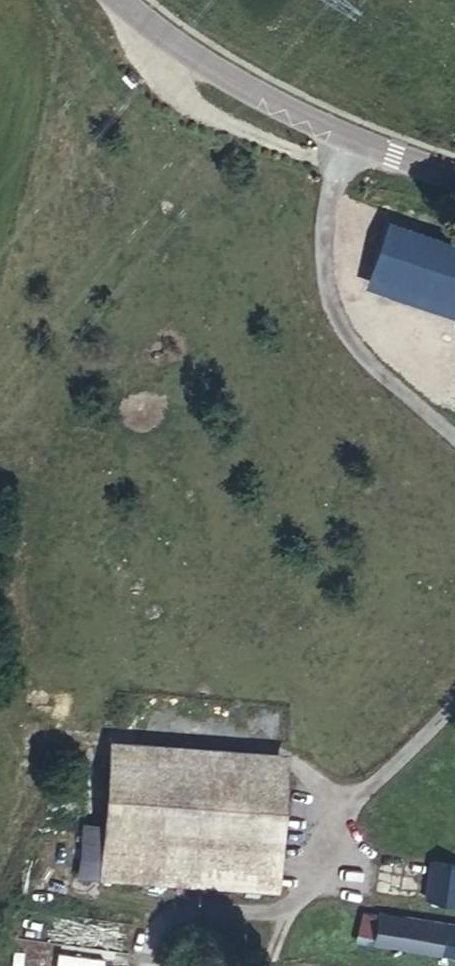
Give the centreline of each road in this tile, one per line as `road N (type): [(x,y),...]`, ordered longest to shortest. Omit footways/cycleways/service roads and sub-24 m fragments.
road 1 (tertiary): [(454,173),(293,113),(215,70),(119,0)]

